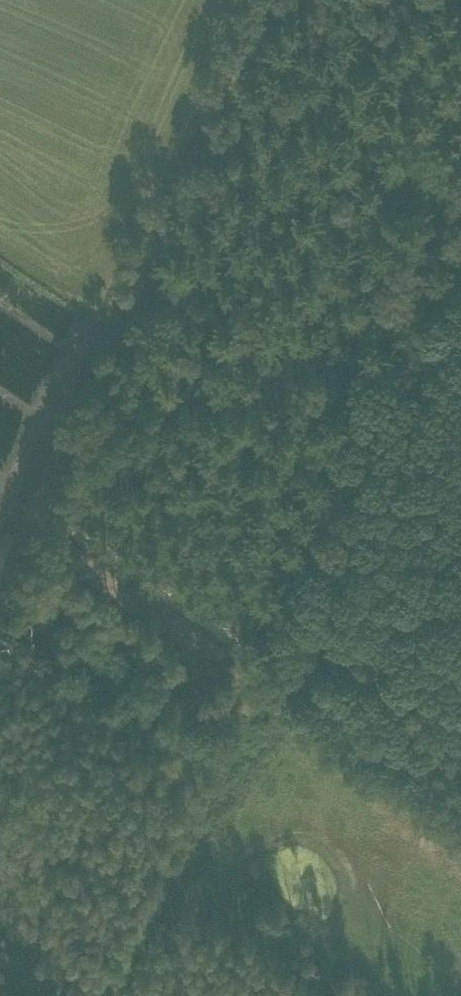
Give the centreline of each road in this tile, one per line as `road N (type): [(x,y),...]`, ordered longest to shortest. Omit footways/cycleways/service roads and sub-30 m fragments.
road 1 (track): [(275,0),(38,521)]
road 2 (track): [(268,688),(38,521)]
road 3 (track): [(460,821),(268,688)]
road 4 (track): [(268,688),(305,655),(460,567)]

